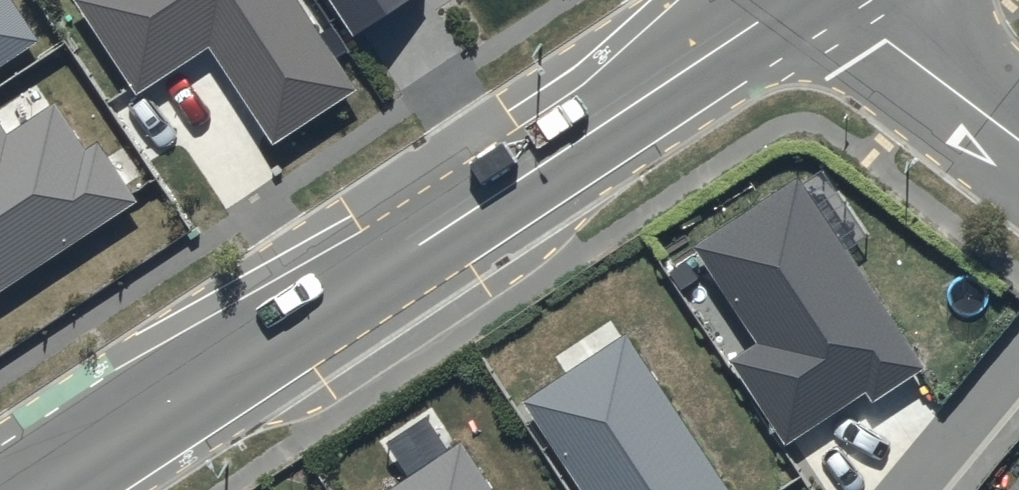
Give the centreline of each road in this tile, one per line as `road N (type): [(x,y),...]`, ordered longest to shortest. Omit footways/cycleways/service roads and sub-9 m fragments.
road 1 (tertiary): [(27,489),(788,0)]
road 2 (residential): [(859,0),(884,34),(1018,139)]
road 3 (residential): [(1018,356),(911,489)]

